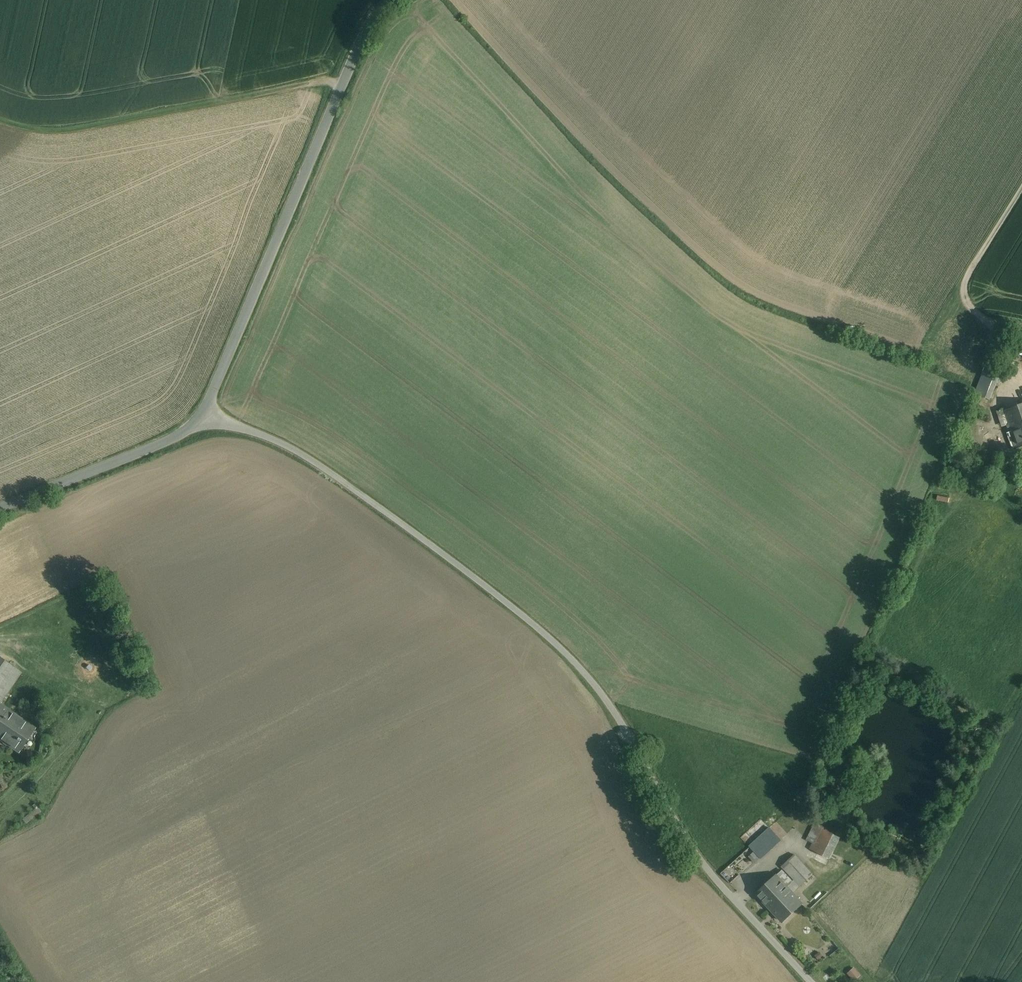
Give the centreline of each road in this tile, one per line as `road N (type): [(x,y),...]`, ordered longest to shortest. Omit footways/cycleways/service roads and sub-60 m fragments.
road 1 (unclassified): [(798,981),(693,867),(622,720),(544,633),(304,455),(205,415)]
road 2 (unclassified): [(393,0),(362,41),(205,415)]
road 3 (track): [(1021,168),(954,285),(1000,333),(1014,379)]
road 4 (unclassified): [(205,415),(151,450),(0,507)]

